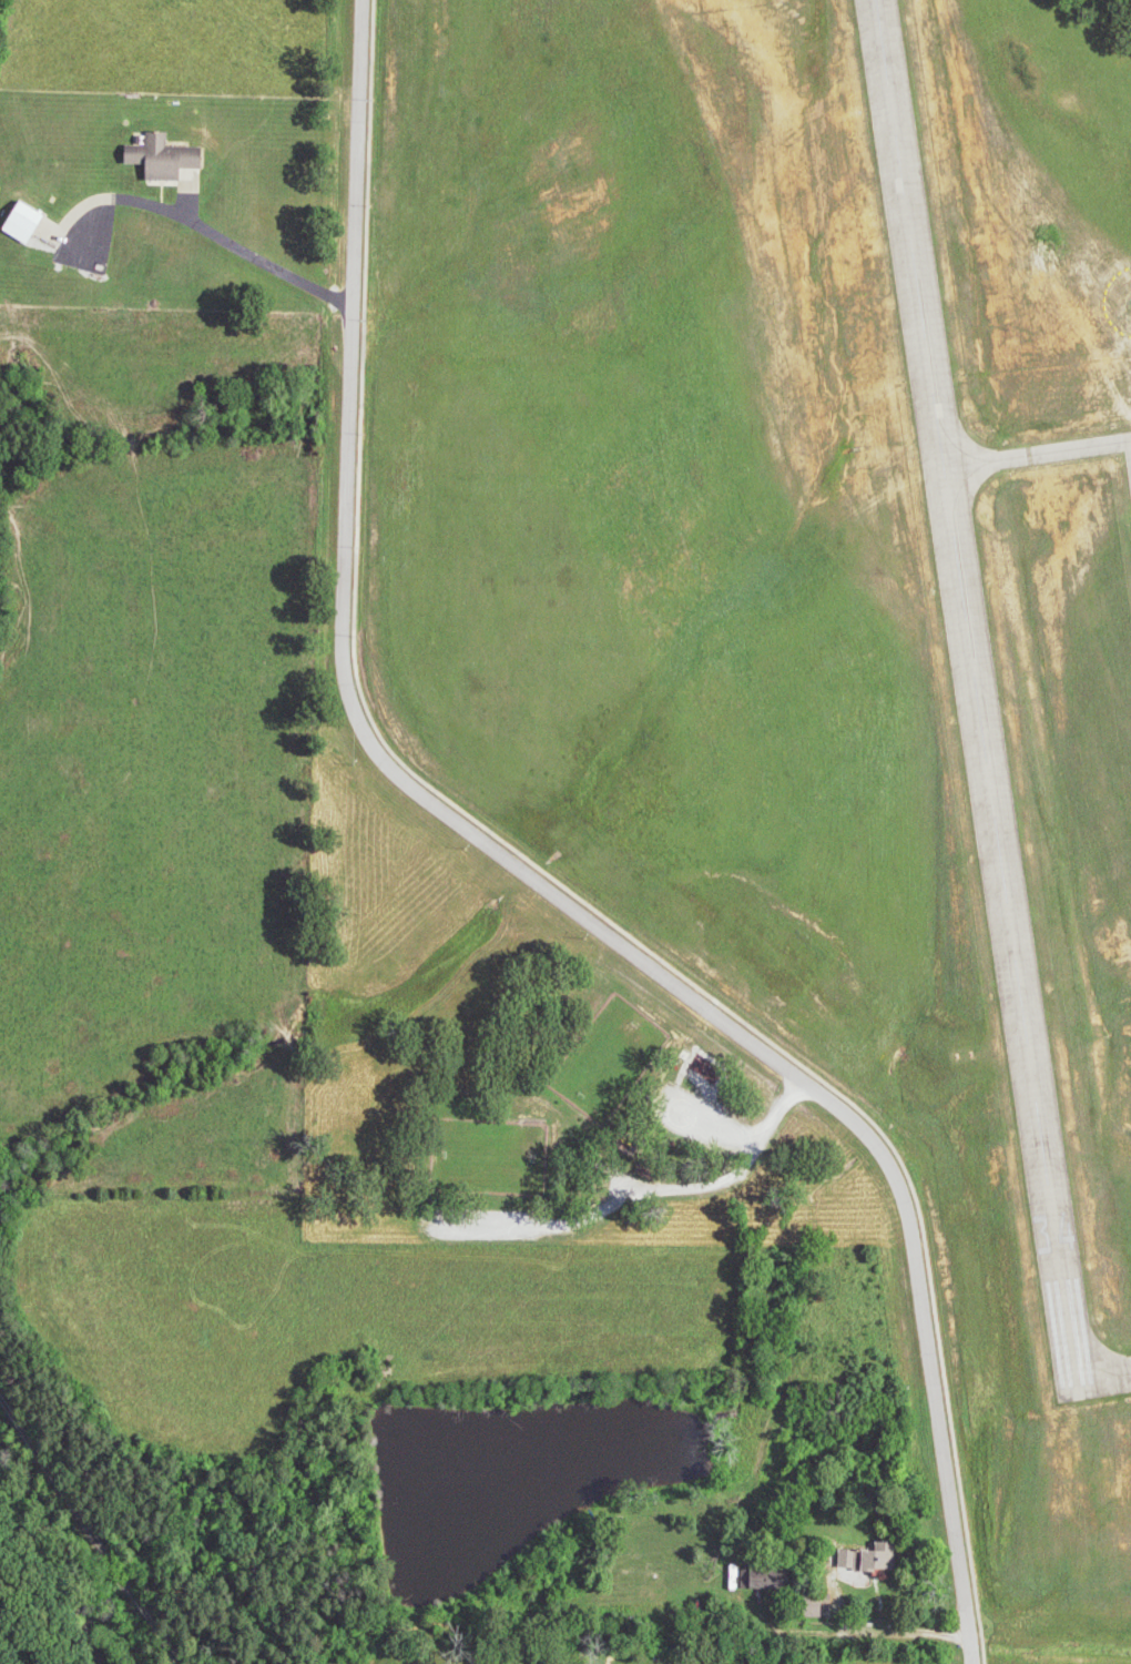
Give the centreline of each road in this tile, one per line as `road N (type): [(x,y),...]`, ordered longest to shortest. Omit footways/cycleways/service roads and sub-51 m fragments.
road 1 (residential): [(968,1663),(901,1188),(884,1150),(386,771),(355,728),(342,687),(339,625),(362,0)]

